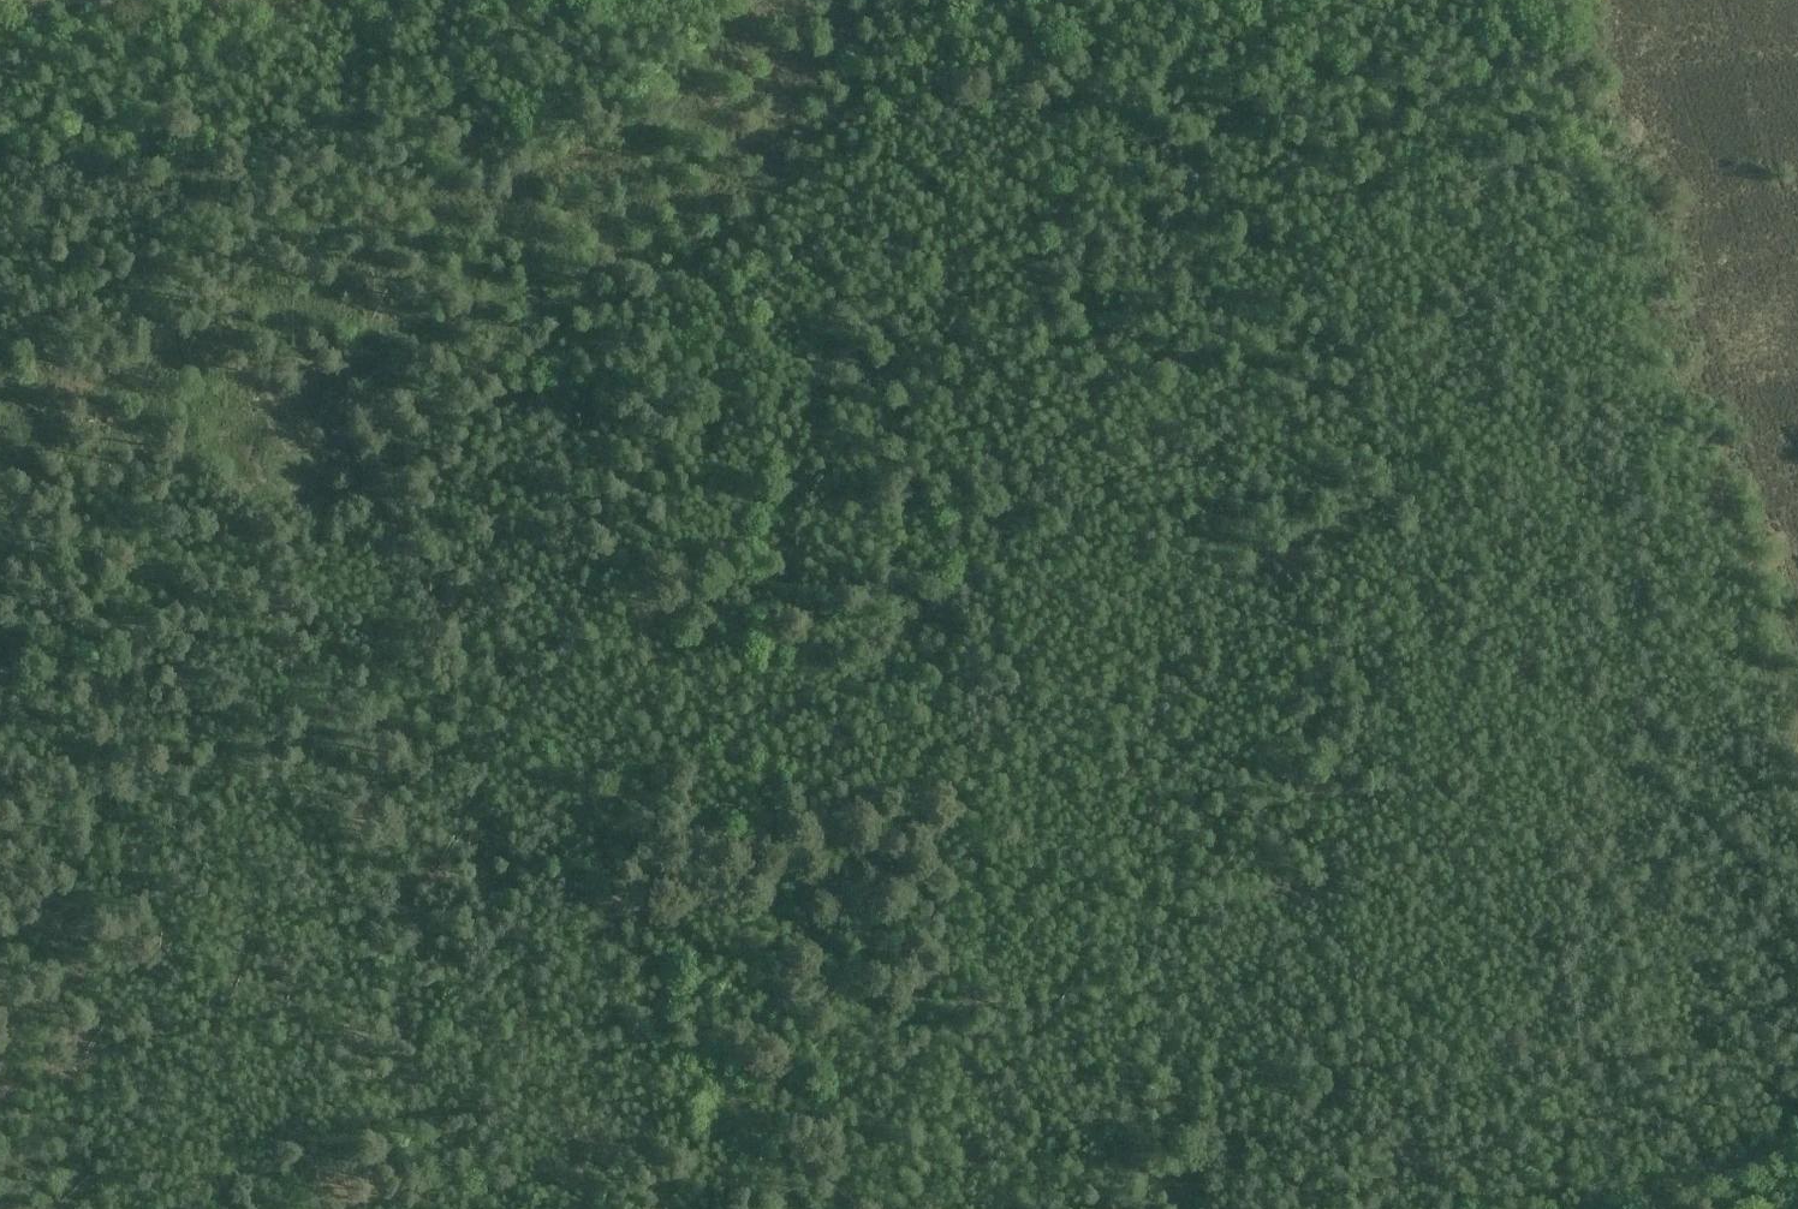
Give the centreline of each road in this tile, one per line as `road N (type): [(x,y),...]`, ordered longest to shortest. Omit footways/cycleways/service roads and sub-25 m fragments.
road 1 (track): [(0,10),(210,0)]

